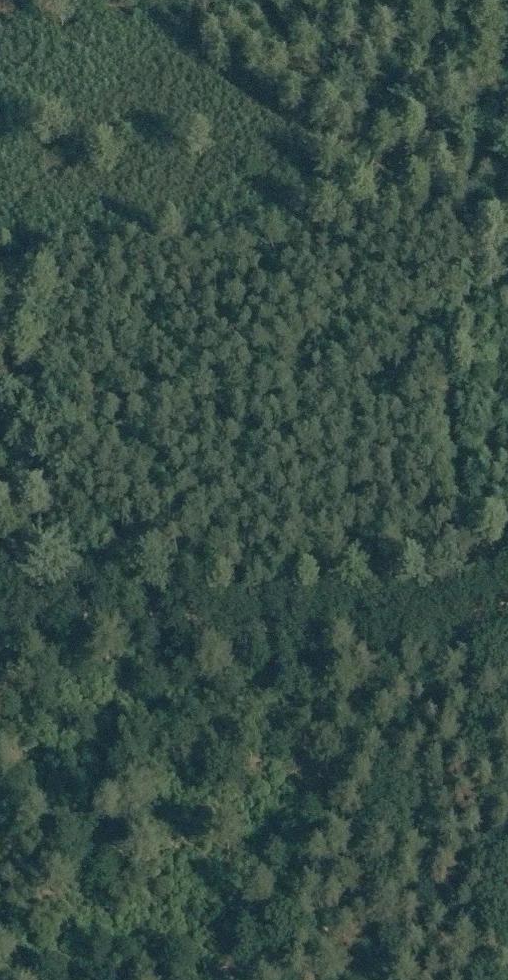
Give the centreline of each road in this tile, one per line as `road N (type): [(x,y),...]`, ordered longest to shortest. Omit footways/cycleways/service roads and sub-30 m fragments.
road 1 (track): [(507,606),(493,603),(456,461),(452,360),(476,283),(467,237),(418,182),(248,101),(192,53),(202,0)]
road 2 (track): [(436,618),(246,626),(0,617)]

